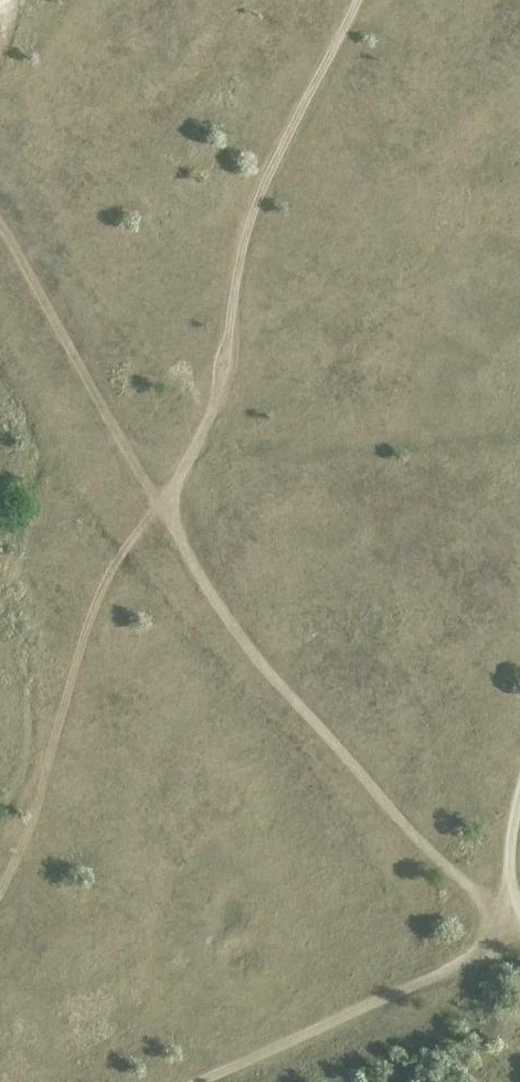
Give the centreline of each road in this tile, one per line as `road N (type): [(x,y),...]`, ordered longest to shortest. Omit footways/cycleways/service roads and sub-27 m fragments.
road 1 (track): [(198,1081),(468,962),(488,934),(483,906),(469,889),(336,752),(212,598),(170,503),(216,400),(236,264),(258,189),(355,0)]
road 2 (track): [(519,793),(508,882),(519,922)]

